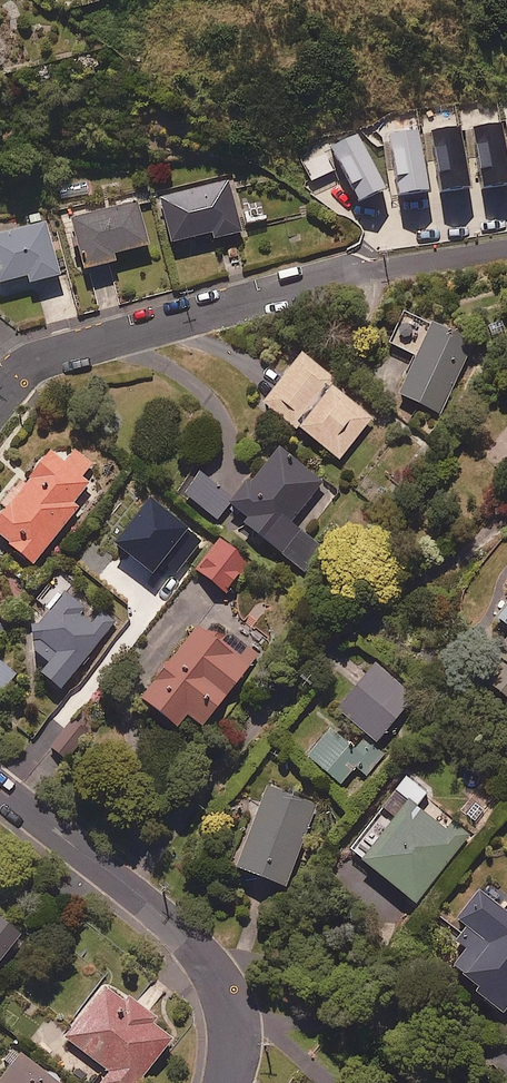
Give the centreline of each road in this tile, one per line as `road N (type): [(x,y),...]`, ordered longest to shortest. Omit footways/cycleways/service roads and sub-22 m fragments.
road 1 (residential): [(506,249),(335,275),(54,355),(0,396)]
road 2 (residential): [(226,1082),(230,1027),(195,948),(0,789)]

